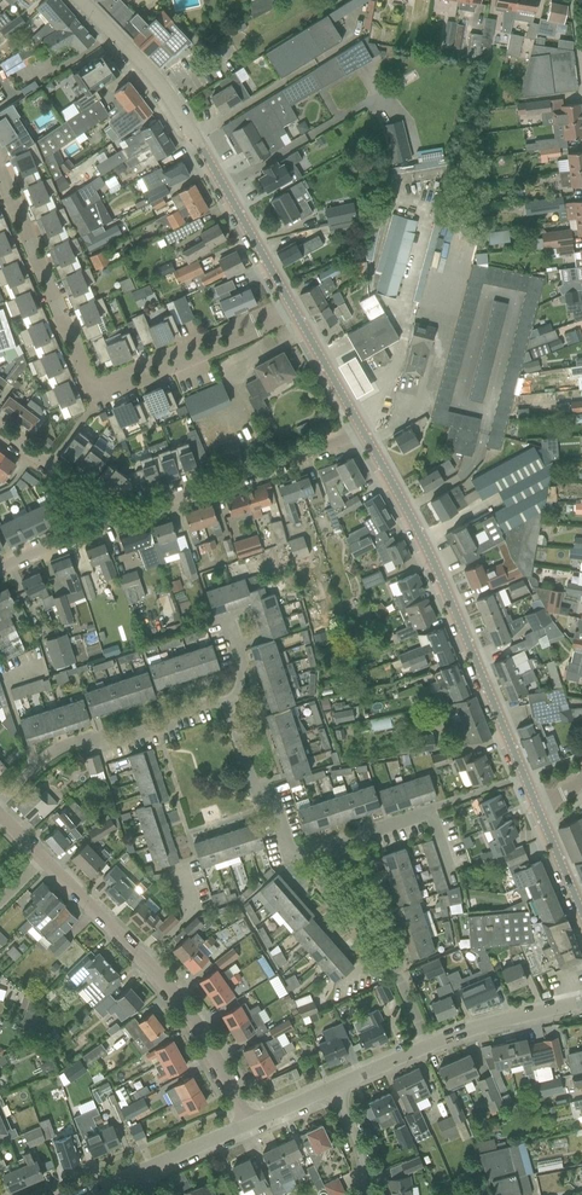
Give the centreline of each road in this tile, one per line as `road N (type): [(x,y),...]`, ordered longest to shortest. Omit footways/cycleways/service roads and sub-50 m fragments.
road 1 (residential): [(293,310),(95,397),(0,173)]
road 2 (tertiary): [(538,812),(434,566),(367,438)]
road 3 (tertiary): [(293,310),(159,85),(79,0)]
road 4 (residential): [(249,1125),(191,1016),(43,859)]
road 5 (residential): [(106,524),(367,438)]
road 6 (residential): [(228,707),(216,701),(177,713),(166,727),(109,743),(95,737),(69,743),(0,801)]
road 7 (residential): [(359,835),(301,856),(289,850),(271,796),(255,787),(228,707)]
road 8 (residential): [(429,1044),(581,1003)]
road 9 (residential): [(454,883),(428,811),(359,835)]
road 10 (tertiary): [(367,438),(293,310)]
road 11 (residential): [(106,524),(74,482),(0,429)]
road 12 (residential): [(397,953),(359,835)]

